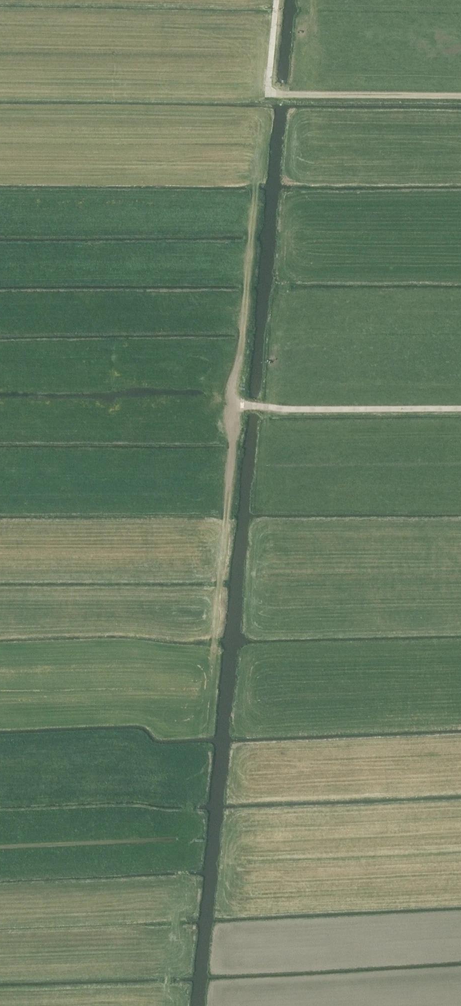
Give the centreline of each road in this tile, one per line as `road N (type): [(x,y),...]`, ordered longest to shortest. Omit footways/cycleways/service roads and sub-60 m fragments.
road 1 (track): [(244,404),(460,406)]
road 2 (track): [(193,796),(165,1005)]

